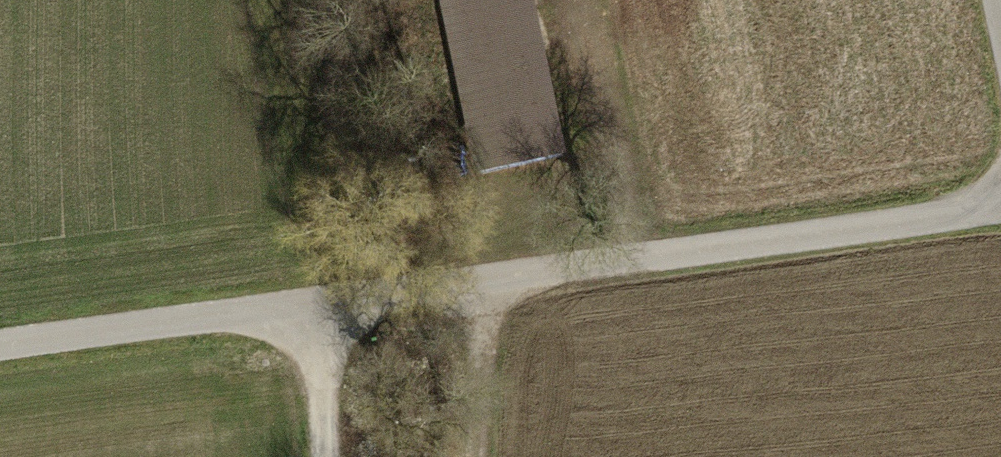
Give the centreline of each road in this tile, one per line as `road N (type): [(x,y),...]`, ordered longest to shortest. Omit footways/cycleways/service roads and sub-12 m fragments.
road 1 (track): [(0,346),(316,310),(1000,203)]
road 2 (track): [(498,281),(476,456)]
road 3 (track): [(325,456),(316,310)]

